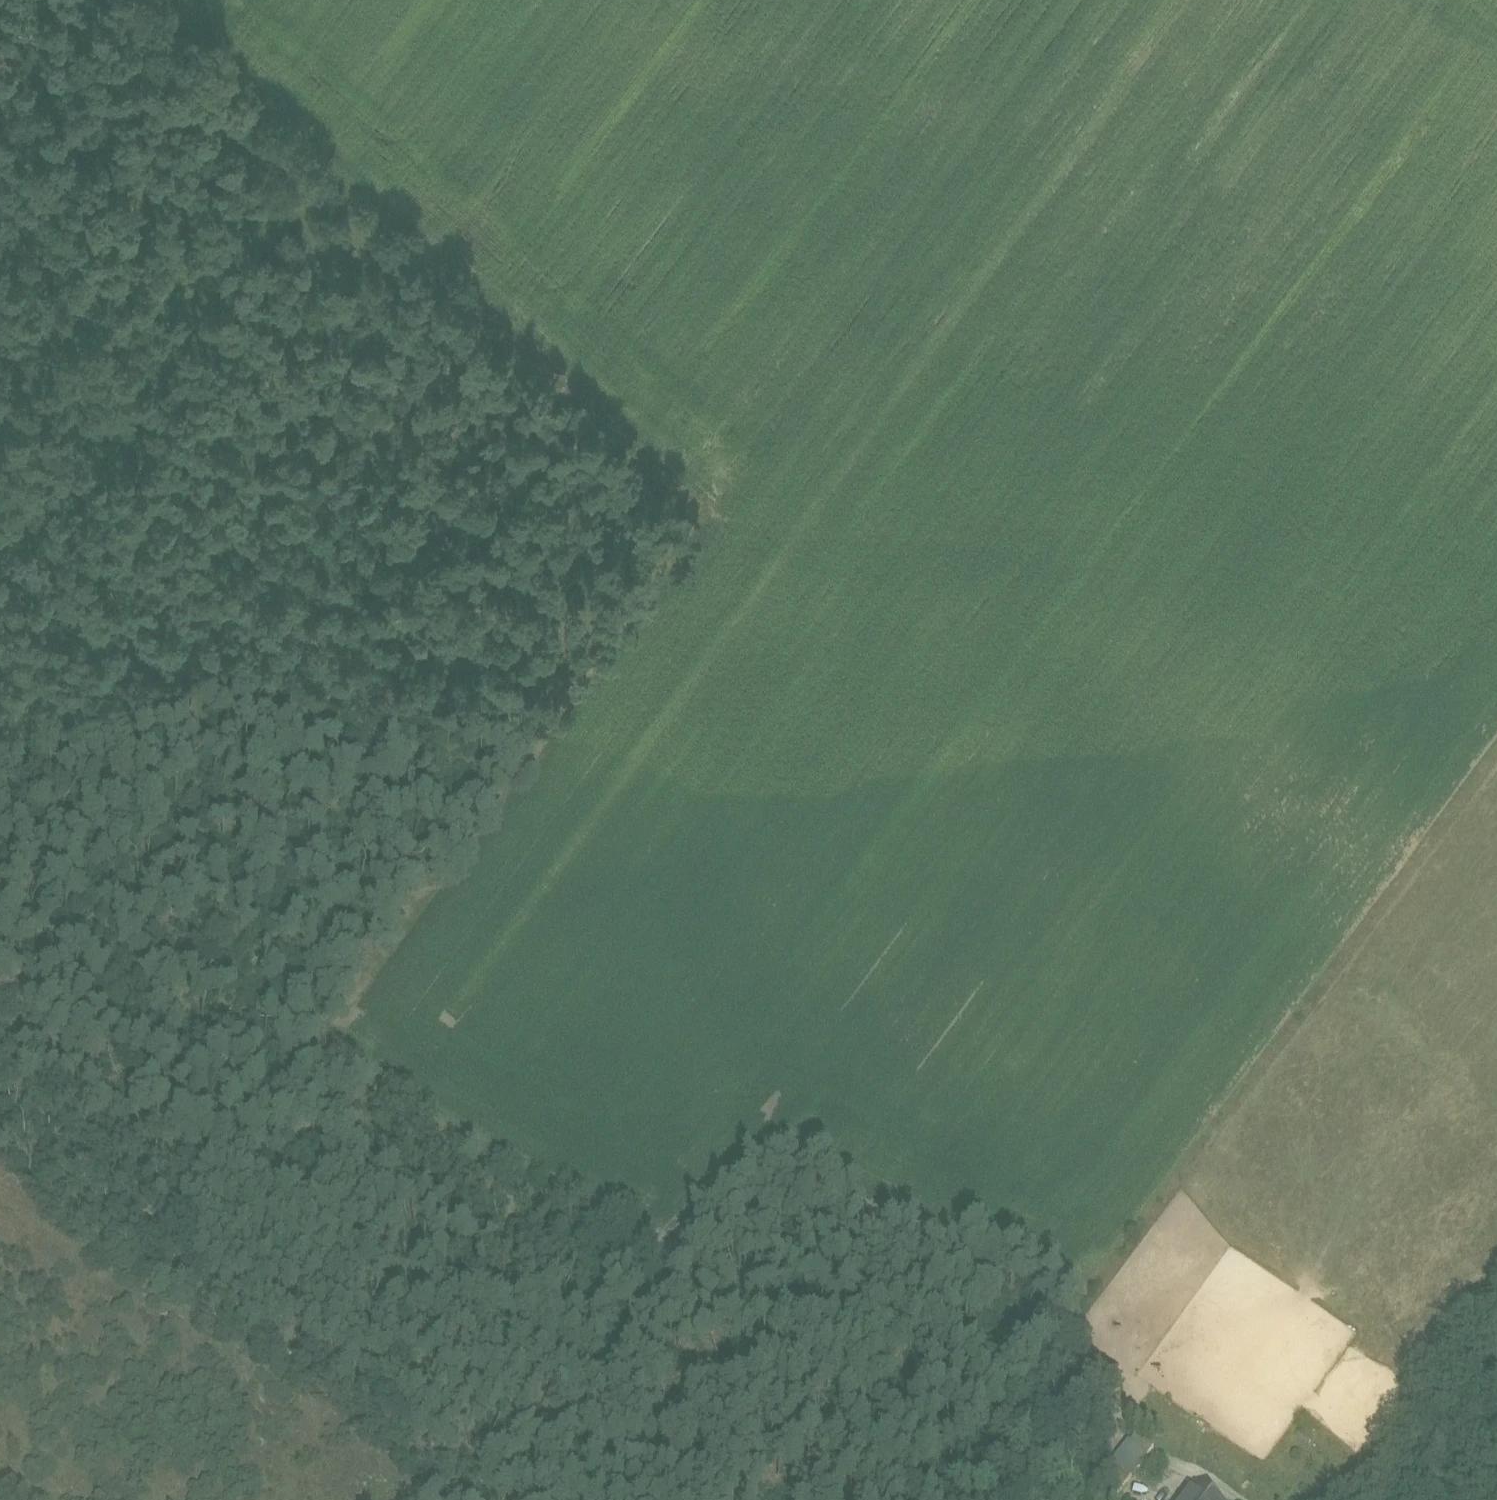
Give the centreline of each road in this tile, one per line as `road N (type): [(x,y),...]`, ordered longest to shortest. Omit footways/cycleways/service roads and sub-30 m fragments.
road 1 (residential): [(1404,1499),(1496,1374)]

